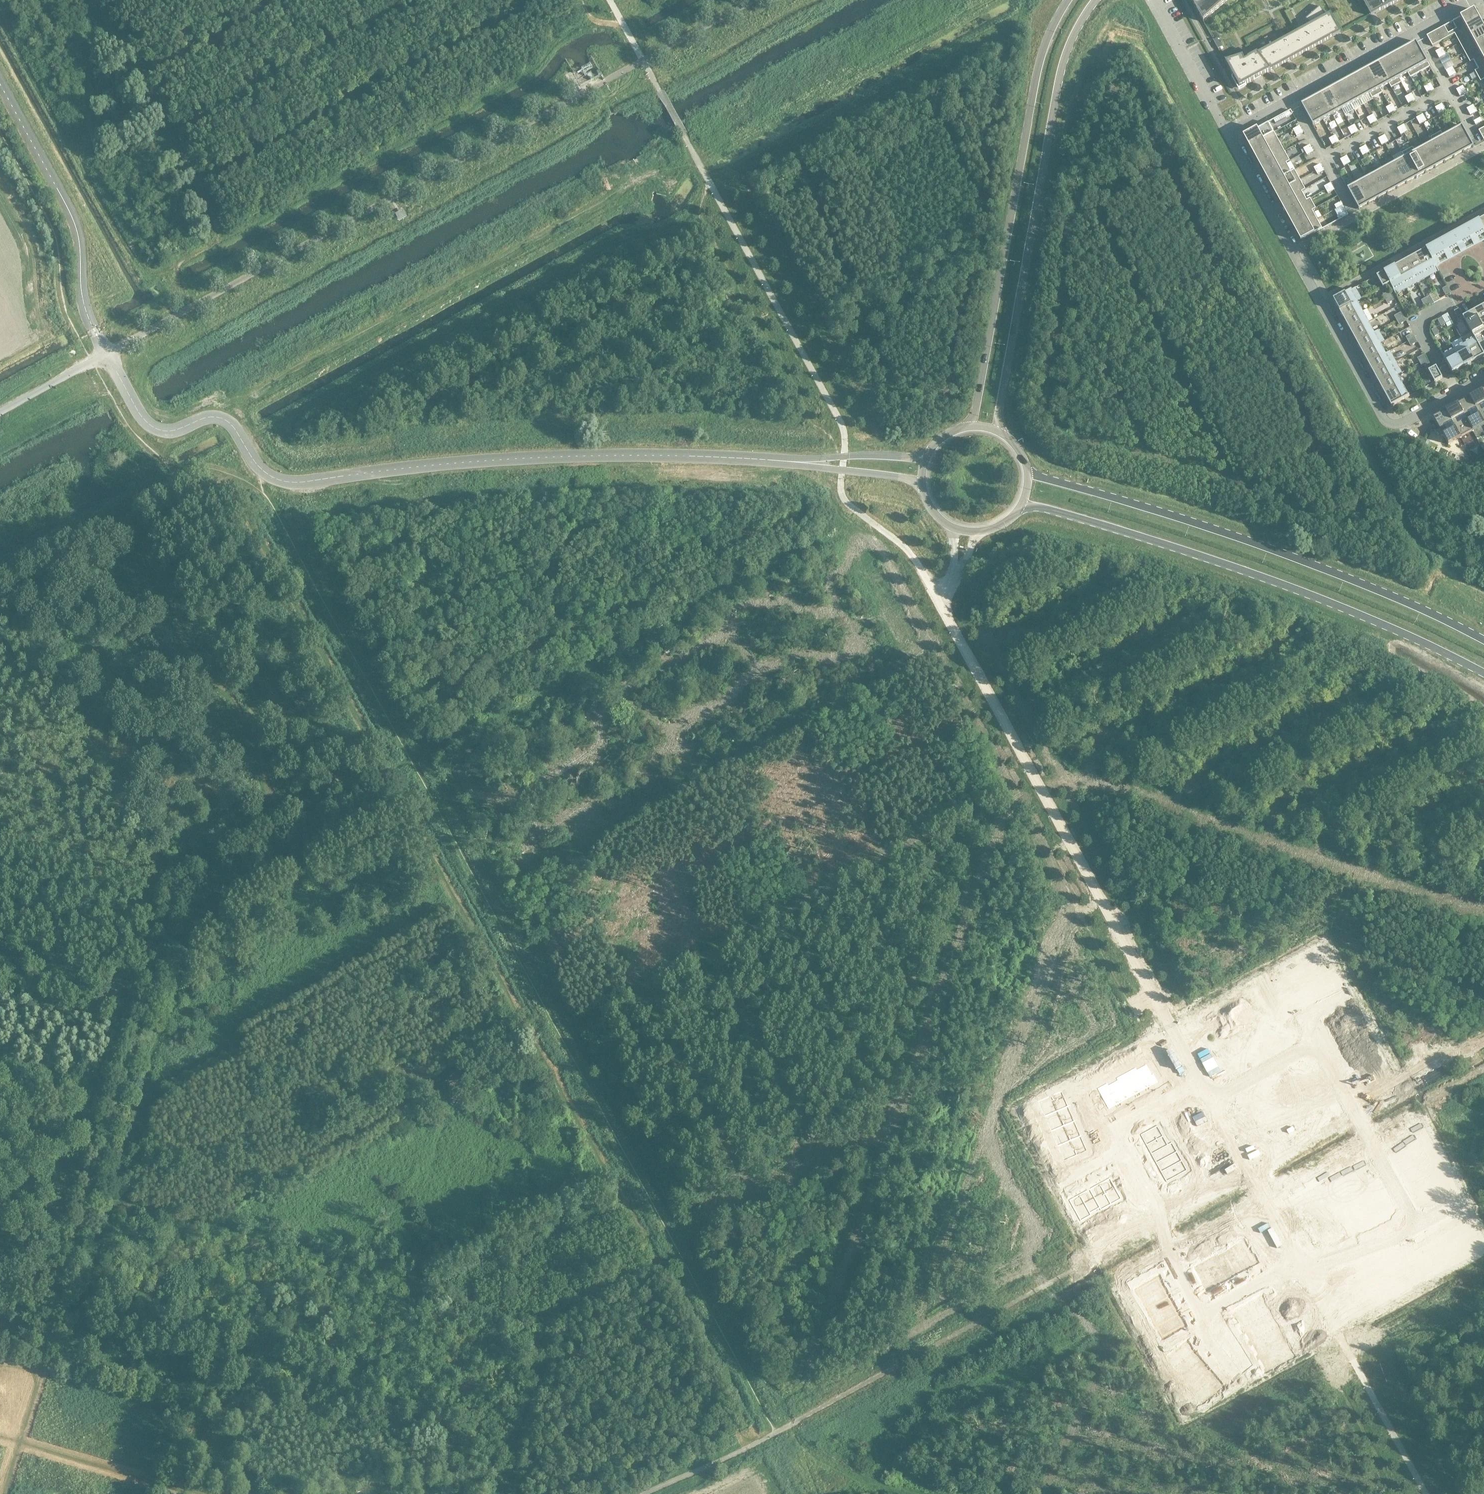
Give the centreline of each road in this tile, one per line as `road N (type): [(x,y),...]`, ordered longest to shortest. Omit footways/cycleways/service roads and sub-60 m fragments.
road 1 (tertiary): [(106,353),(149,425),(175,431),(221,417),(259,468),(287,482),(573,458),(798,465)]
road 2 (residential): [(1201,1083),(930,587),(956,569)]
road 3 (tertiary): [(1015,508),(1054,511),(1250,575),(1398,631),(1483,676)]
road 4 (tertiary): [(1483,642),(1406,602),(1234,537),(1023,474)]
road 5 (residential): [(998,436),(1058,80),(1097,0)]
road 6 (residential): [(1070,0),(1036,76),(965,431)]
road 7 (residential): [(1229,131),(1382,414),(1408,422),(1483,380)]
road 8 (unclassified): [(0,87),(74,225),(81,303),(106,353)]
road 9 (residential): [(1468,0),(1229,131)]
road 10 (residential): [(1229,131),(1157,0)]
road 11 (tertiary): [(929,457),(798,465)]
road 12 (tertiary): [(798,465),(924,488)]
road 13 (residential): [(1418,1227),(1305,1272)]
road 14 (unclassified): [(0,411),(106,353)]
road 15 (residential): [(1353,1112),(1247,1169)]

